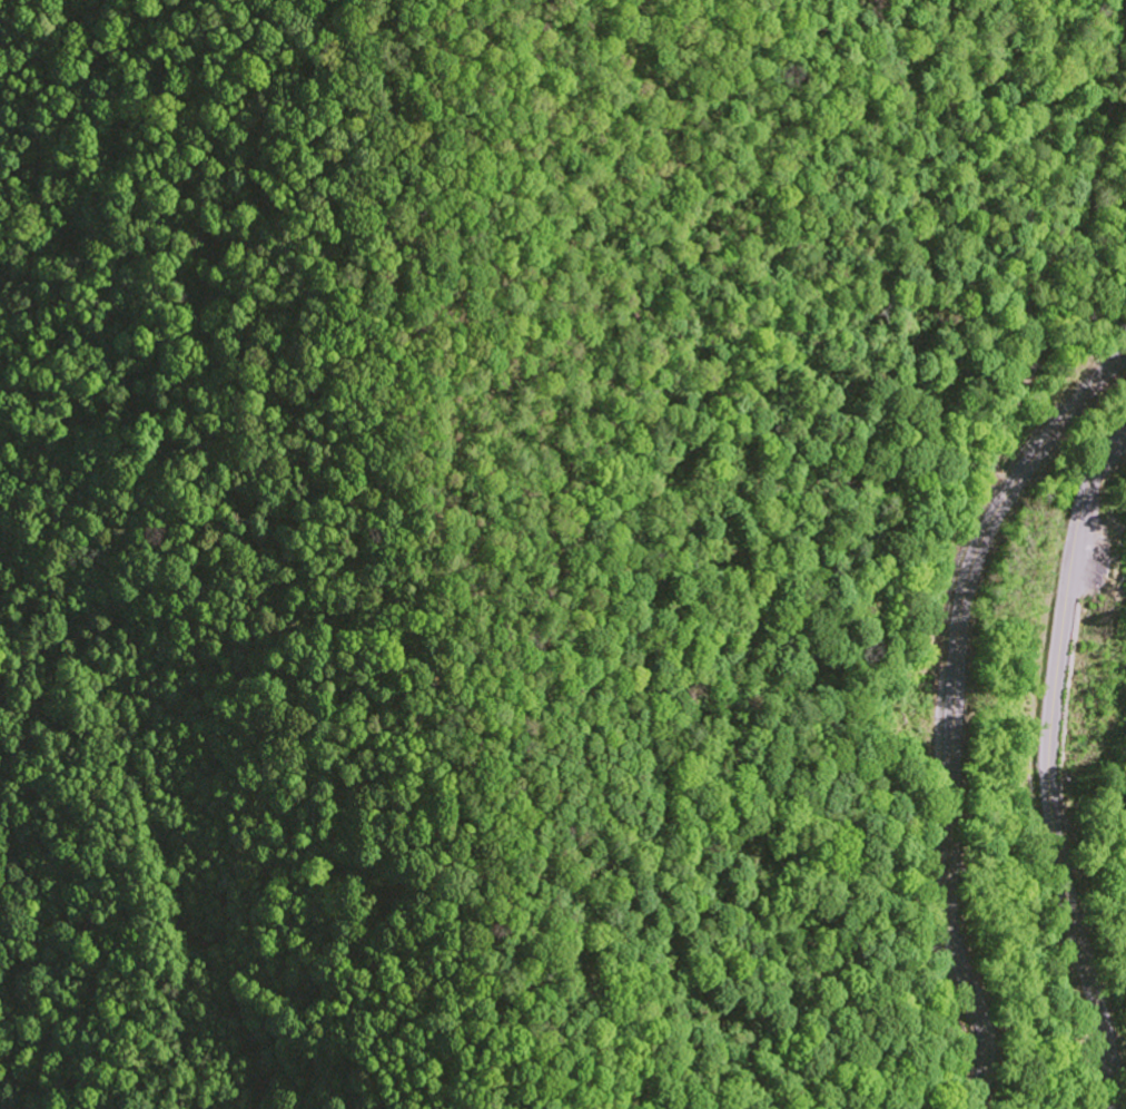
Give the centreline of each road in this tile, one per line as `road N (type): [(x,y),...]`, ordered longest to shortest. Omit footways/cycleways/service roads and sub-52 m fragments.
road 1 (secondary): [(983,1108),(997,1036),(961,955),(948,880),(960,616),(990,526),(1055,413),(1106,351),(1125,345)]
road 2 (secondary): [(1125,437),(1083,495),(1047,757),(1050,814),(1110,1108)]
road 3 (track): [(1122,0),(1116,125),(1074,243),(1070,313),(1096,361)]

